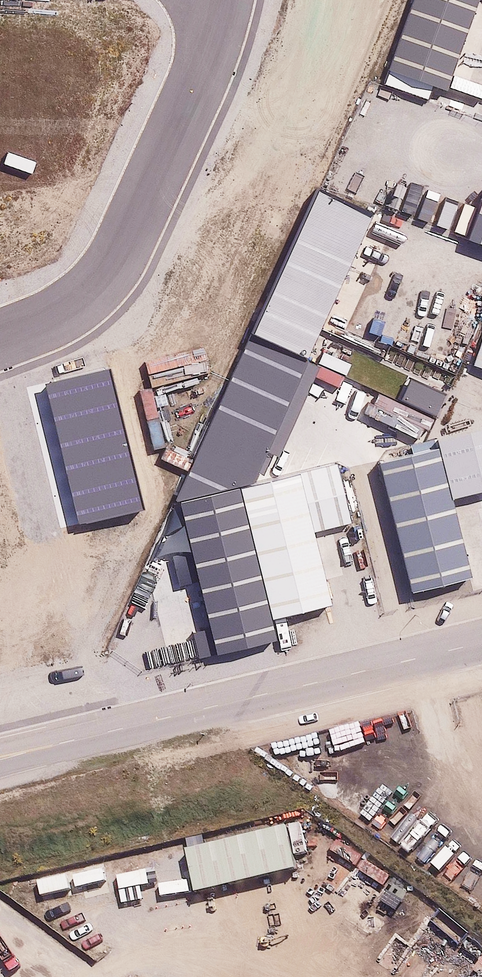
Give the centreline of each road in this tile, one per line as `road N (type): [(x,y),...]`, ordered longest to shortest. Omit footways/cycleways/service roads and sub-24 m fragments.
road 1 (residential): [(0,755),(481,642)]
road 2 (residential): [(222,0),(214,39),(128,245),(96,290),(53,321),(0,344)]

